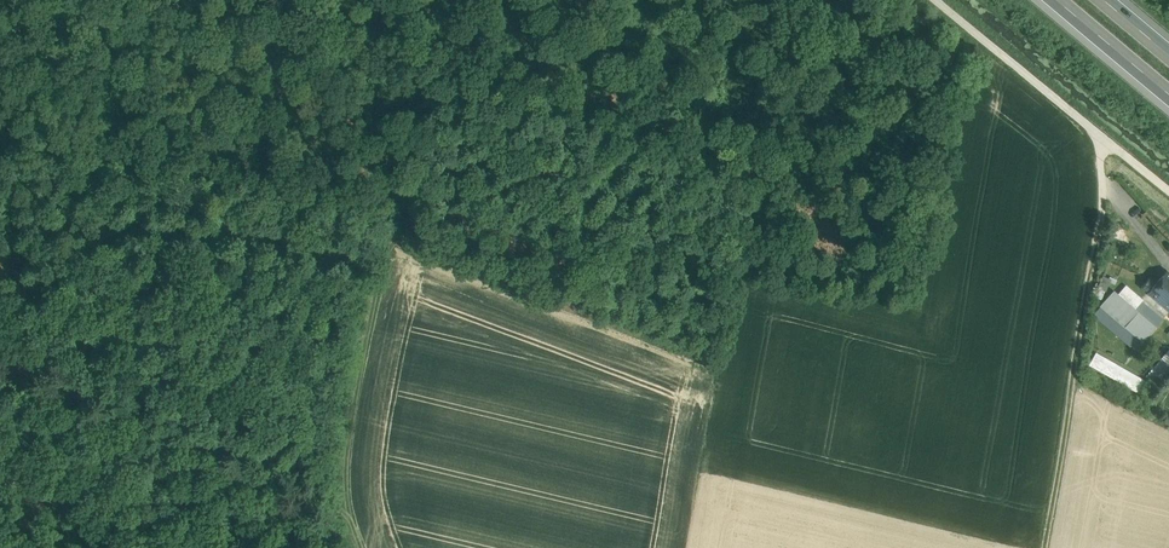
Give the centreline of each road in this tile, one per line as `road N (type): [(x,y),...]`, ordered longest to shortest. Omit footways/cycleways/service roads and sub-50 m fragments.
road 1 (unclassified): [(937,0),(1168,192)]
road 2 (motorway): [(1062,0),(1168,92)]

